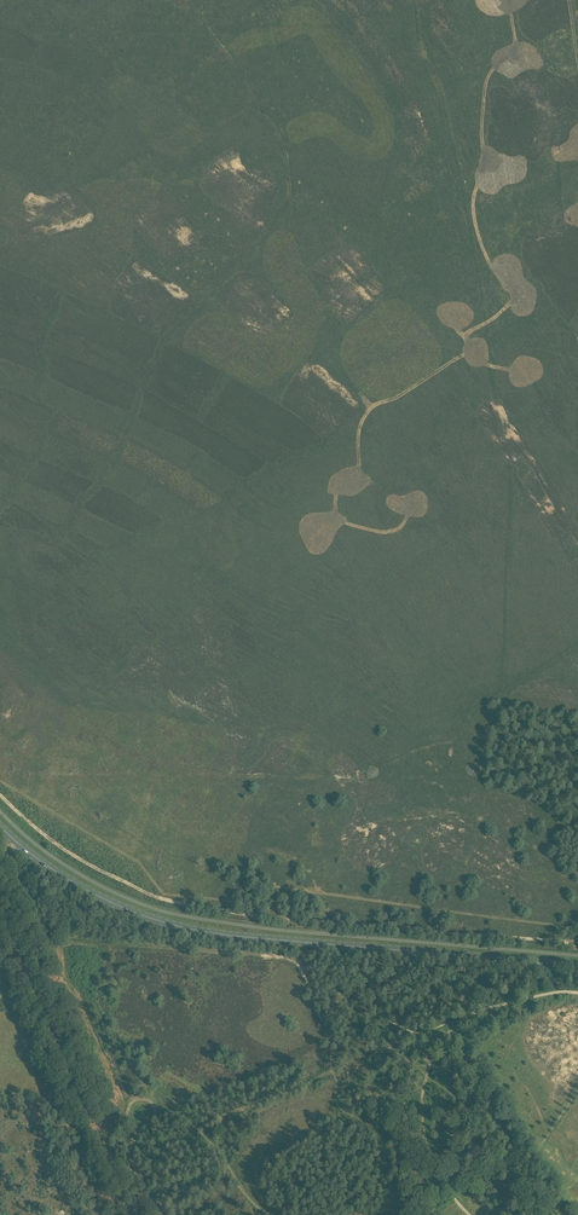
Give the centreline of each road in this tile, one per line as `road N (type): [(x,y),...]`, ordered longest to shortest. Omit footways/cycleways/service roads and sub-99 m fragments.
road 1 (track): [(577,941),(275,917),(160,898),(55,844),(0,794)]
road 2 (primary): [(577,966),(191,929),(89,891),(0,826)]
road 3 (track): [(130,1214),(25,968),(32,918),(11,868),(22,847)]
road 4 (track): [(469,1214),(438,1176),(426,1142),(423,1090),(437,1048),(485,1009),(577,993)]
road 5 (track): [(427,1076),(457,1101),(482,1162),(528,1214)]
road 6 (track): [(492,1214),(577,1092)]

